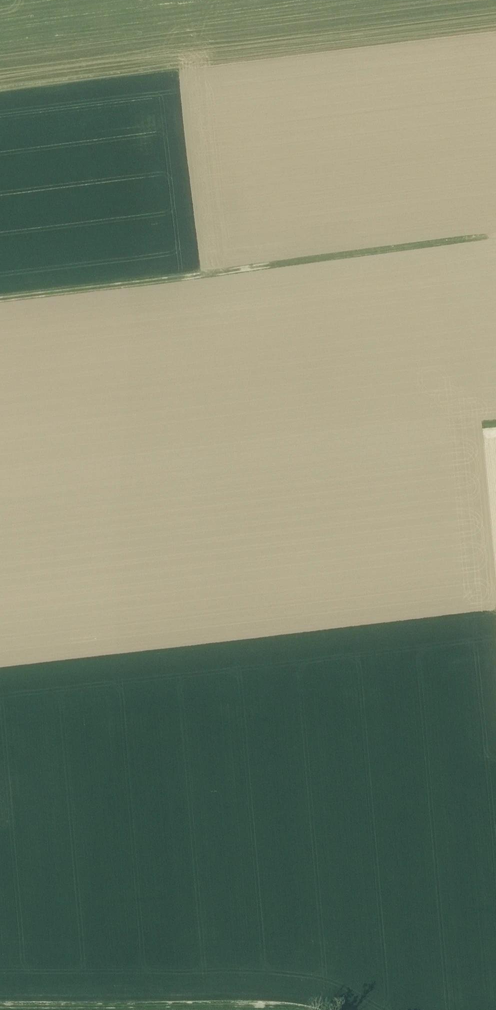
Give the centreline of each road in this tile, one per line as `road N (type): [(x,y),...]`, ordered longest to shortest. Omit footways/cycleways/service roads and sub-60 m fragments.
road 1 (track): [(0,300),(470,237)]
road 2 (track): [(0,1006),(308,1009)]

